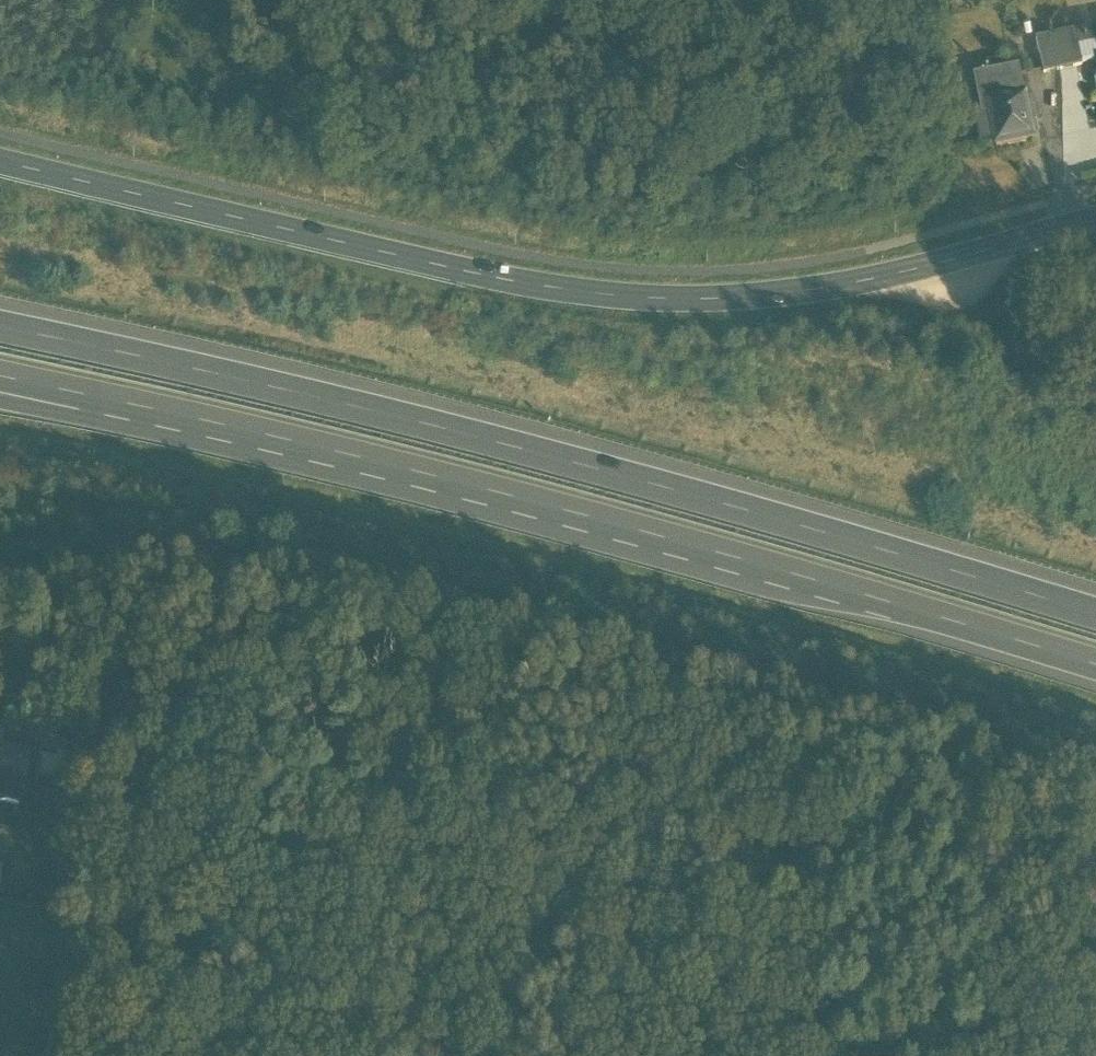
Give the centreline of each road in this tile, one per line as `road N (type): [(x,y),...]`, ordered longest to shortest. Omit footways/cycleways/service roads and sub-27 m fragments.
road 1 (motorway): [(1095,608),(470,422),(0,313)]
road 2 (secondary): [(0,161),(511,281),(670,301),(802,293),(1095,219)]
road 3 (motorway): [(142,396),(848,578),(1095,658)]
road 4 (motorway): [(0,366),(142,396)]
road 5 (motorway): [(0,381),(142,396)]

